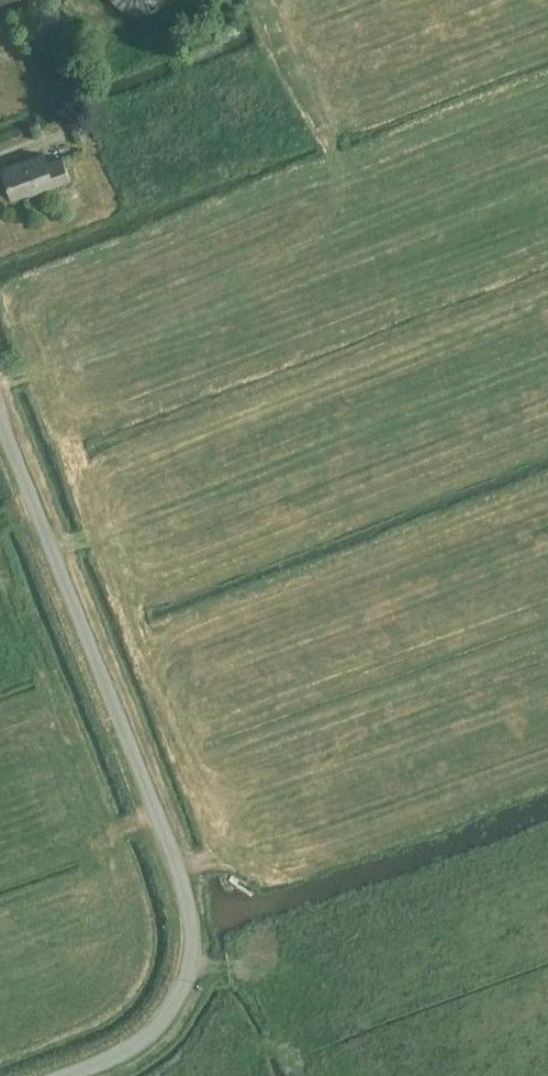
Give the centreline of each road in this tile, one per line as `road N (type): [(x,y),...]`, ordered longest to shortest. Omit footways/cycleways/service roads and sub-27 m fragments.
road 1 (unclassified): [(72,1075),(140,1045),(178,996),(193,947),(183,878),(0,410)]

